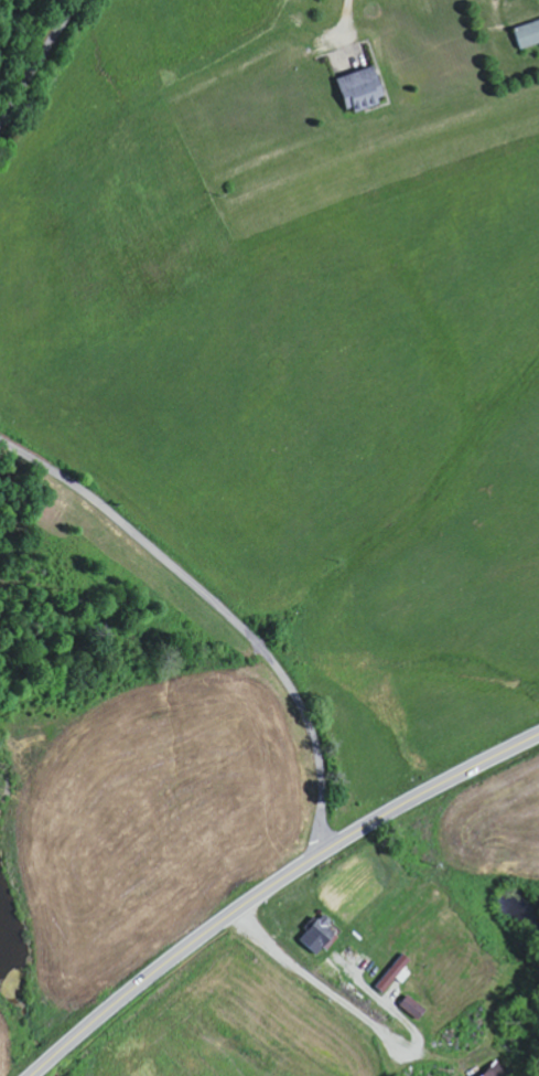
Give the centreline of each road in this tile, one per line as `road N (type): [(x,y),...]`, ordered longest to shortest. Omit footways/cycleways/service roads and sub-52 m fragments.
road 1 (primary): [(30,1075),(293,869),(538,733)]
road 2 (residential): [(317,853),(320,782),(310,737),(258,647),(101,509),(0,443)]
road 3 (residential): [(0,122),(76,0)]

